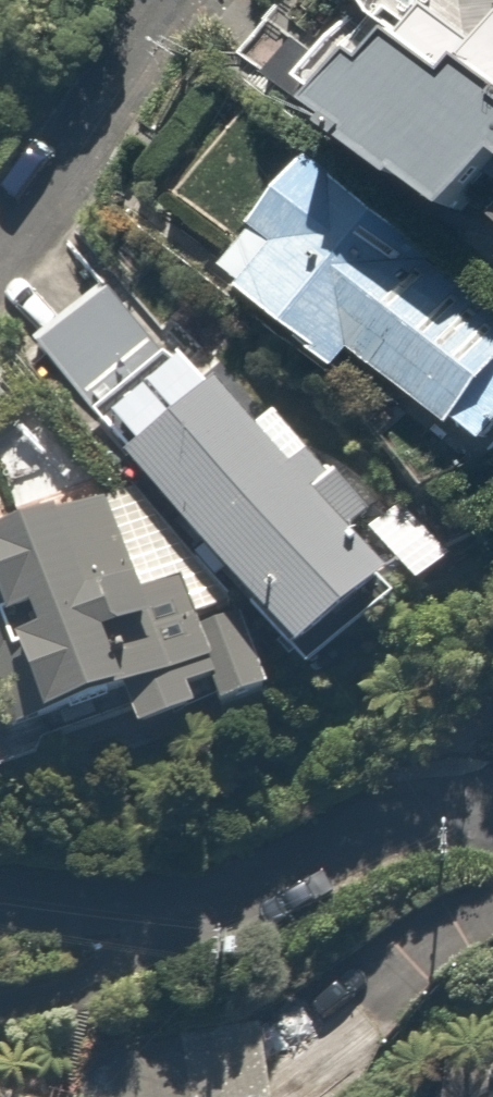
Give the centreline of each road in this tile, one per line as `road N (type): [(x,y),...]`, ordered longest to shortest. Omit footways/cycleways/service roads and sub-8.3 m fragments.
road 1 (residential): [(492,806),(425,807),(202,914),(0,907)]
road 2 (residential): [(0,252),(186,0)]

